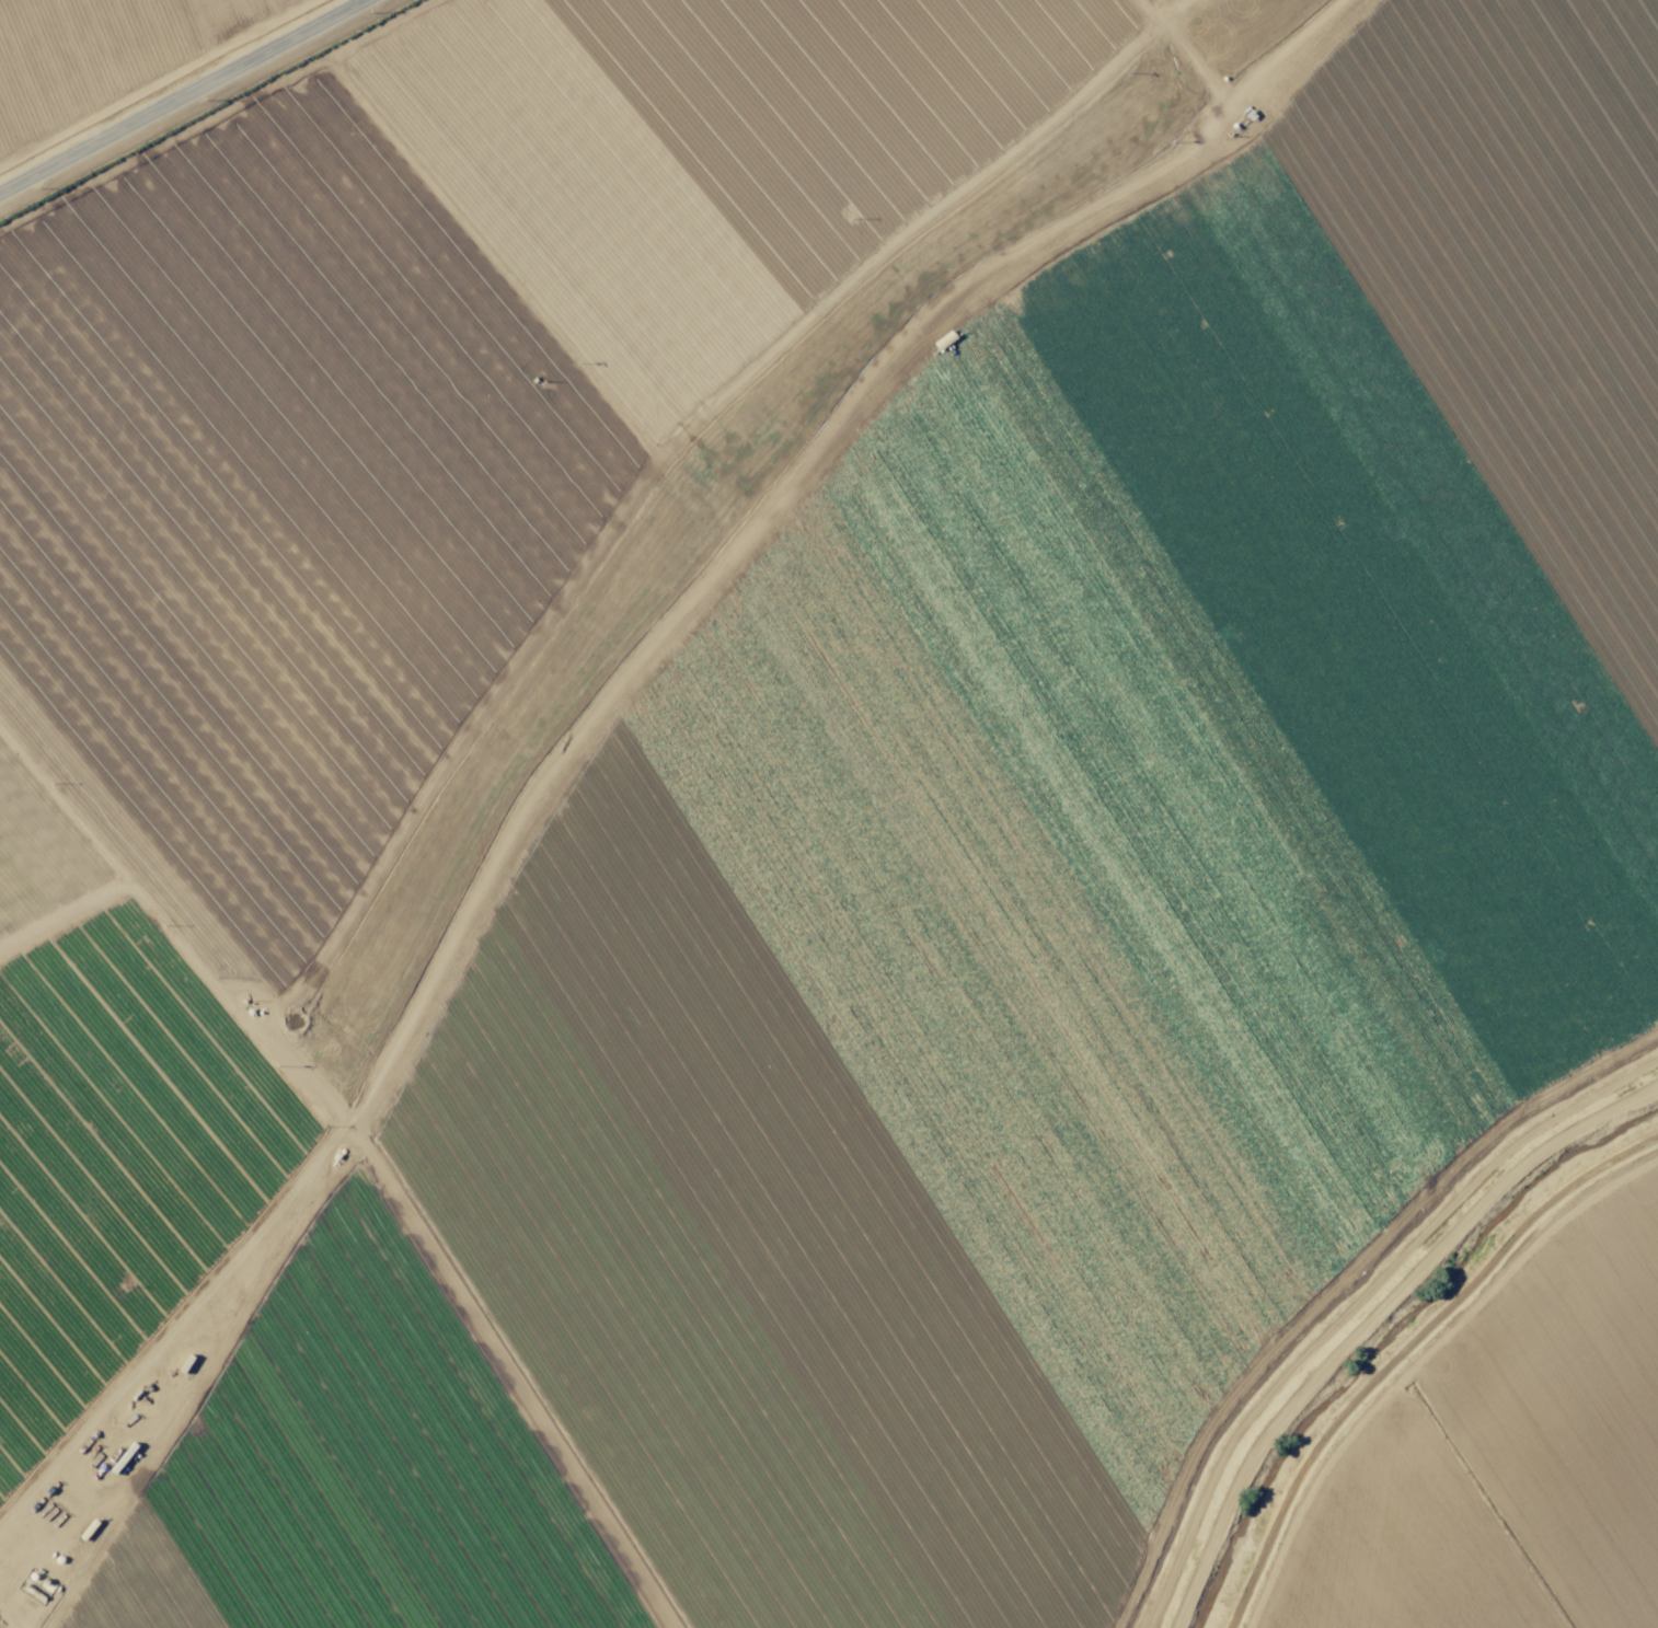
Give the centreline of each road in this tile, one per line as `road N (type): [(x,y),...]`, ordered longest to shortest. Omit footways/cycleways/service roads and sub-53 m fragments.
road 1 (track): [(0,1503),(323,1208),(399,1167),(681,702),(1004,323),(1361,68),(1422,0)]
road 2 (track): [(1239,1627),(1278,1505),(1557,1209),(1657,1146)]
road 3 (track): [(836,1627),(584,1324),(399,1167)]
road 4 (residential): [(0,197),(373,0)]

